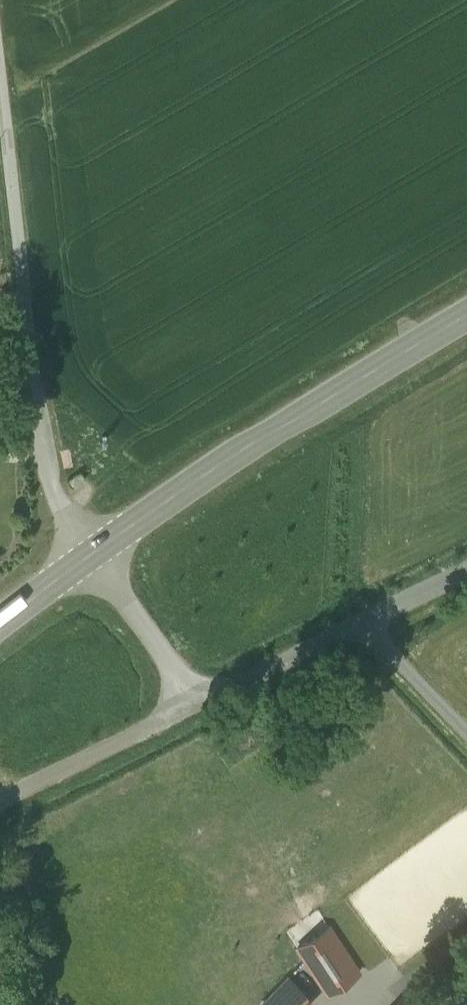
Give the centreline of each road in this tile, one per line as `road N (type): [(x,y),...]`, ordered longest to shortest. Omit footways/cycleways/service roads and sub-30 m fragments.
road 1 (unclassified): [(93,552),(49,467),(0,86)]
road 2 (primary): [(93,552),(466,308)]
road 3 (unclassified): [(199,702),(466,573)]
road 4 (unclassified): [(0,806),(199,702)]
road 5 (unclassified): [(93,552),(199,702)]

